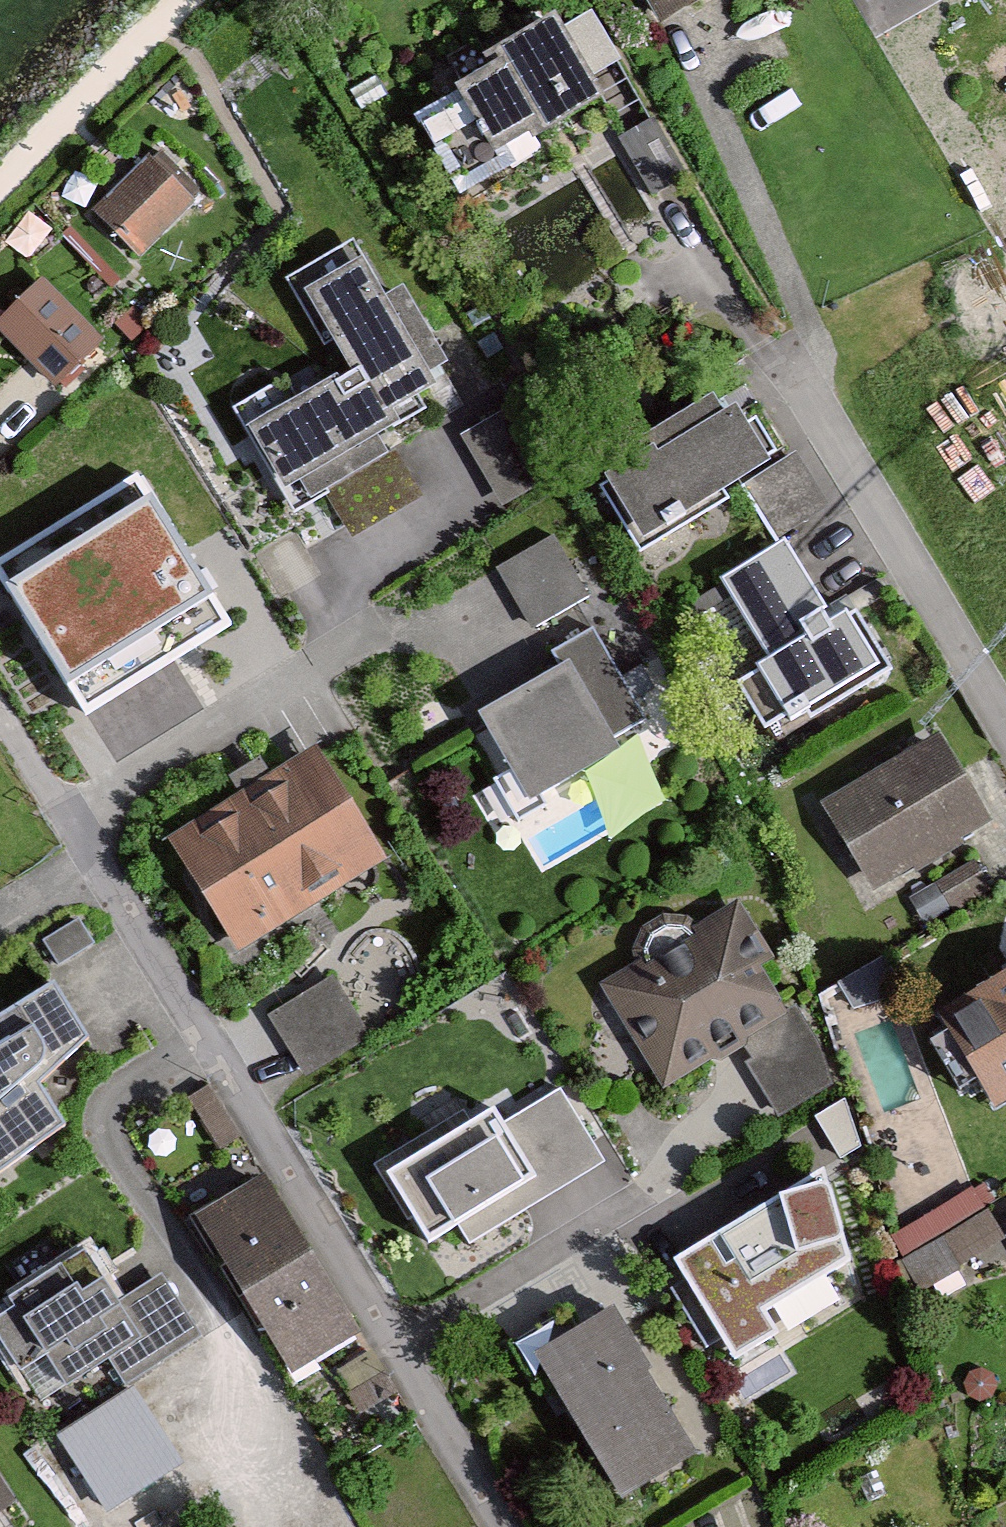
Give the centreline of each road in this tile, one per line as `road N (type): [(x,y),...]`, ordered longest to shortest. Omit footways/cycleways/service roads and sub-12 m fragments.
road 1 (residential): [(490,1526),(0,708)]
road 2 (residential): [(809,376),(1005,713)]

